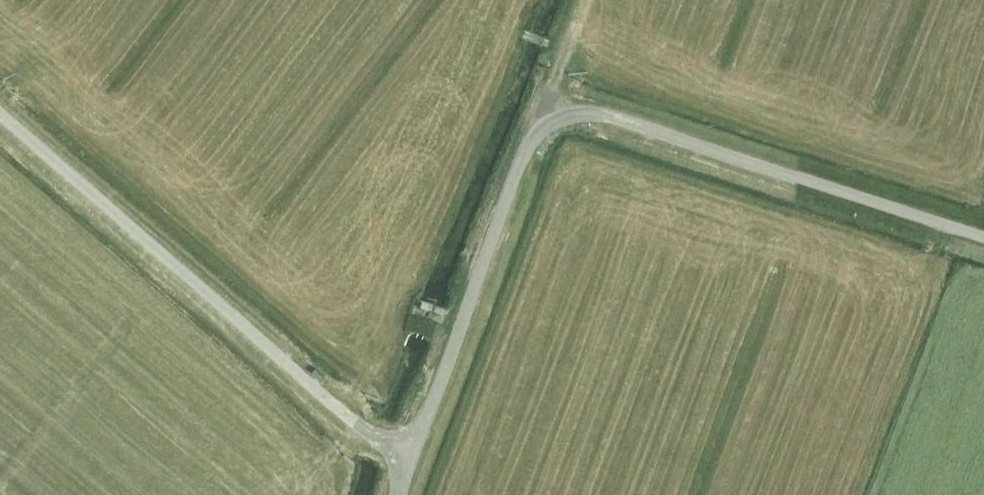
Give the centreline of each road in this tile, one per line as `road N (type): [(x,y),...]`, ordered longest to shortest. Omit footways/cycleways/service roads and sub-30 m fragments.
road 1 (unclassified): [(406,465),(523,153),(557,117),(605,113),(983,236)]
road 2 (unclassified): [(406,465),(0,114)]
road 3 (track): [(537,130),(583,0)]

